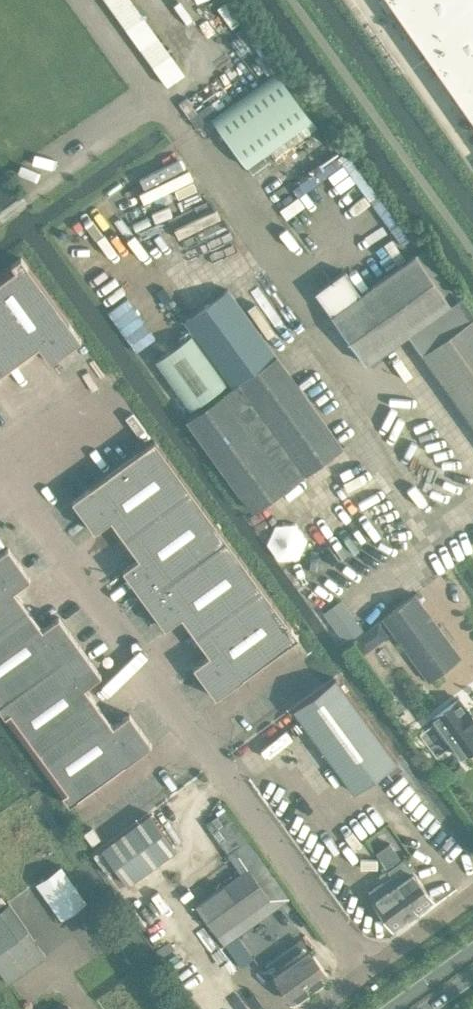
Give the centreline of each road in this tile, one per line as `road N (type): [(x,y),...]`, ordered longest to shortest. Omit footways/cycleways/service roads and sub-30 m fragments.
road 1 (unclassified): [(472,895),(315,1008)]

